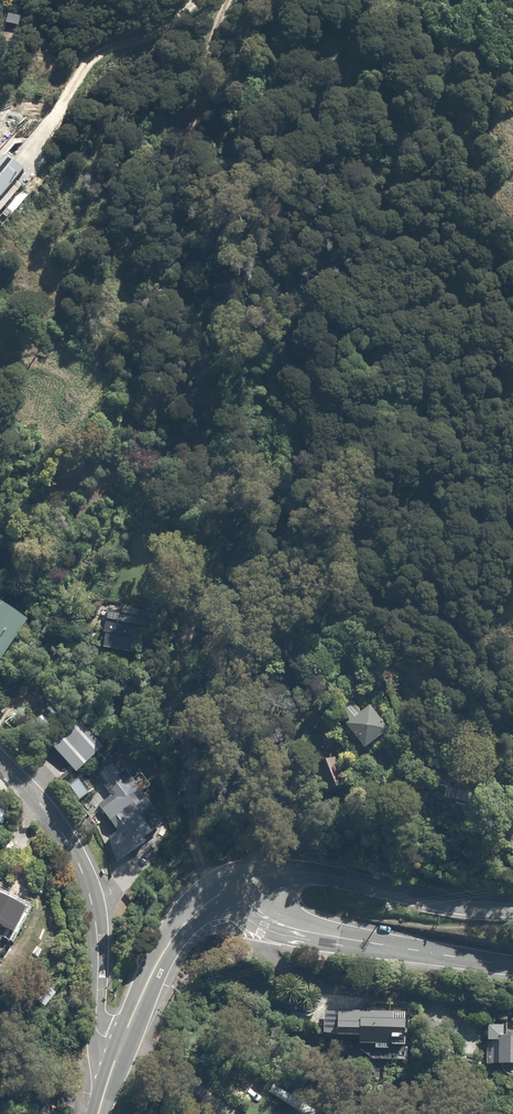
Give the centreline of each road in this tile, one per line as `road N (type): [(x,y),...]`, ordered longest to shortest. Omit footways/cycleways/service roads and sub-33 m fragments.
road 1 (track): [(216,897),(199,861),(187,779),(208,585),(271,439),(285,371),(274,317),(237,244),(186,171),(183,138),(232,0)]
road 2 (residential): [(121,1043),(99,1027),(97,931),(82,870),(46,810),(0,760)]
road 3 (secondary): [(228,889),(296,929),(512,967)]
road 4 (secondary): [(228,889),(299,873),(459,905),(512,908)]
road 5 (track): [(184,0),(169,21),(89,65),(0,183)]
road 6 (secondary): [(121,1043),(170,944),(228,889)]

